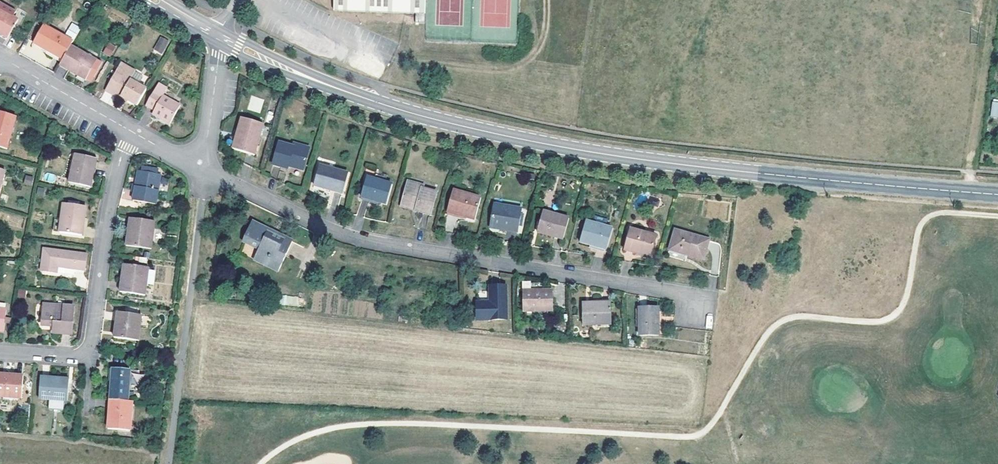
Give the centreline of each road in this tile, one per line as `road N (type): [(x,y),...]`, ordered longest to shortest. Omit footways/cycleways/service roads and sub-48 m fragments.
road 1 (secondary): [(222,37),(346,91),(518,138),(683,164),(997,194)]
road 2 (residential): [(205,170),(363,241),(695,295),(694,311)]
road 3 (residential): [(0,352),(71,357),(88,346),(110,203),(135,133)]
road 4 (residential): [(0,56),(135,133)]
road 5 (residential): [(205,170),(222,37)]

